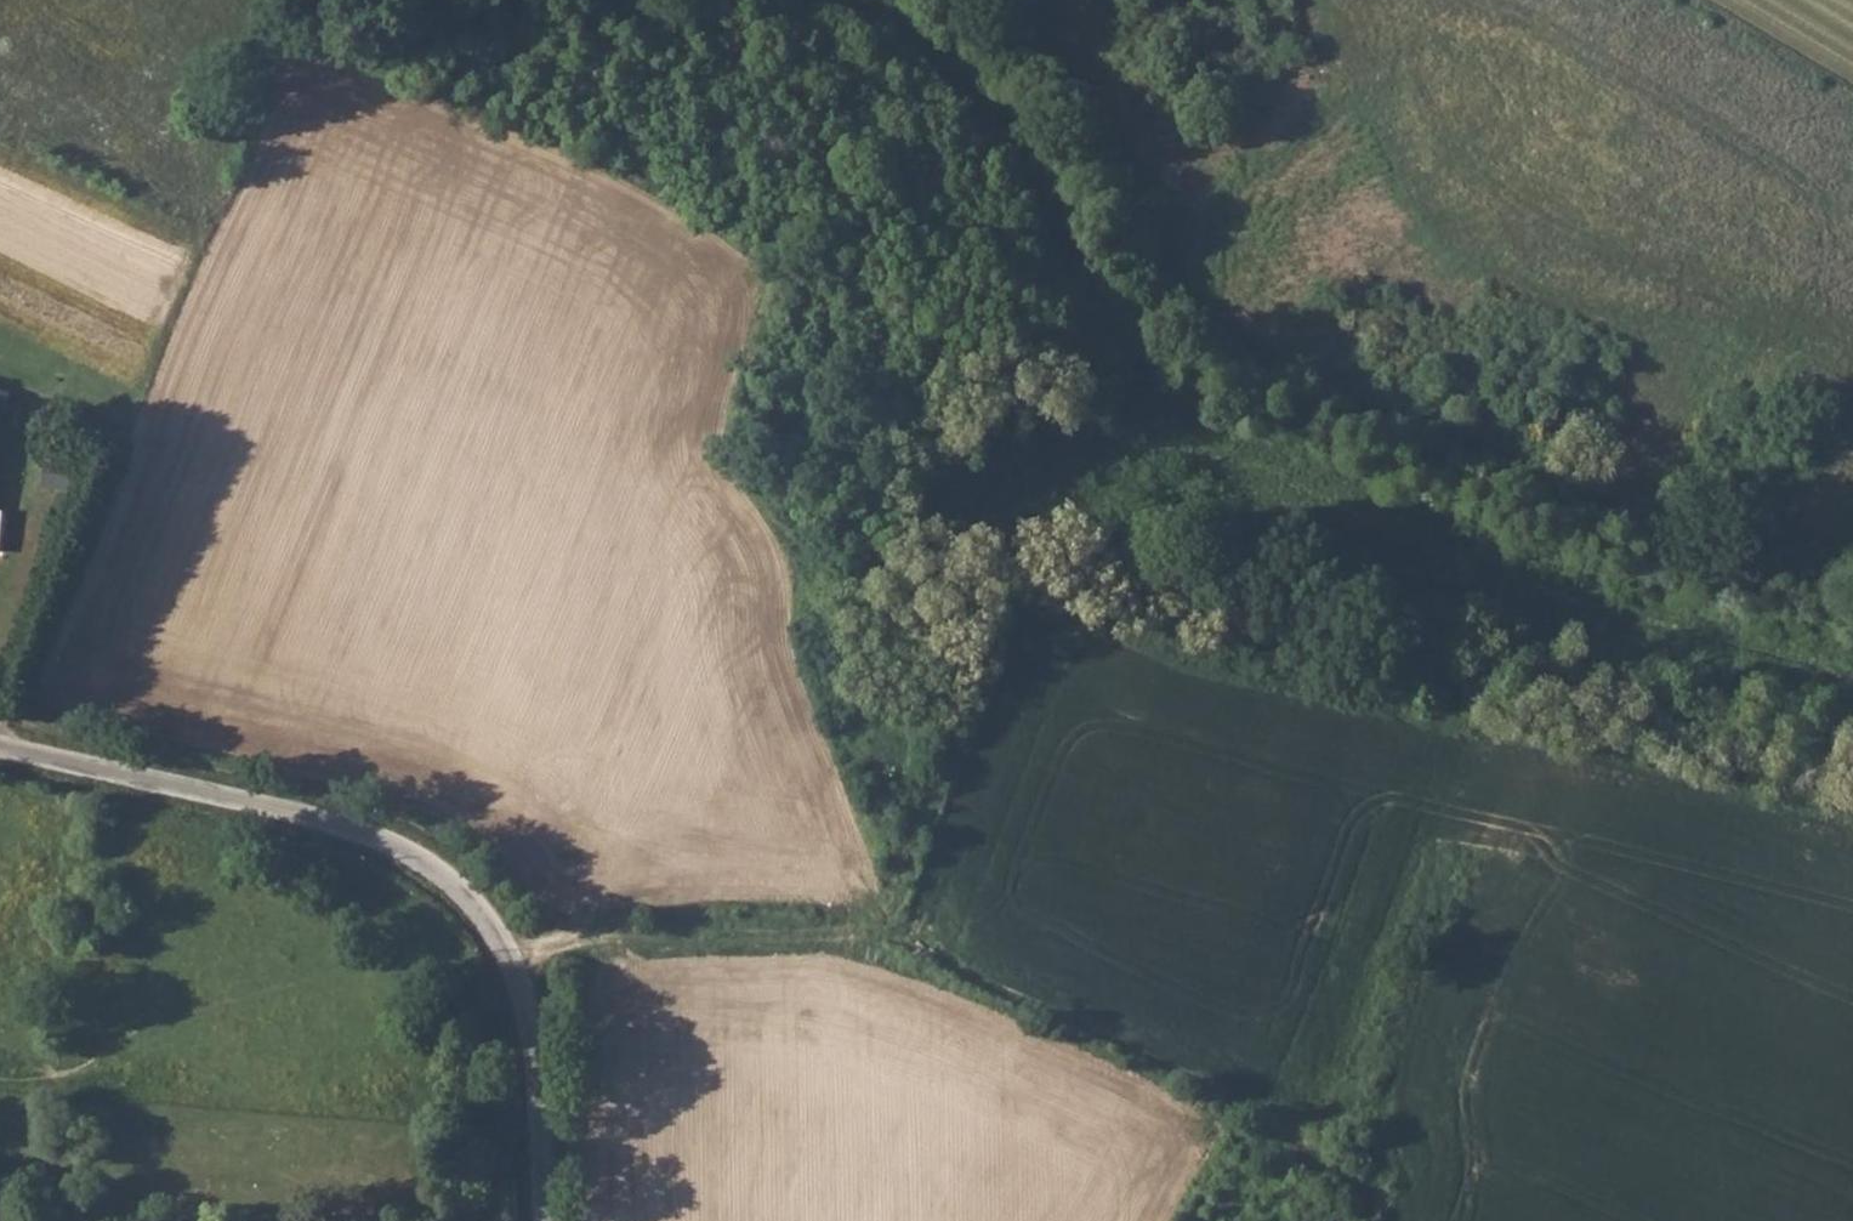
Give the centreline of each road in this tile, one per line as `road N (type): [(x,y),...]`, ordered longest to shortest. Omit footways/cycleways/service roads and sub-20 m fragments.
road 1 (unclassified): [(0,746),(356,831),(446,877),(509,960),(523,1008),(537,1081),(543,1220)]
road 2 (track): [(509,960),(560,932),(743,939),(882,929),(925,913)]

